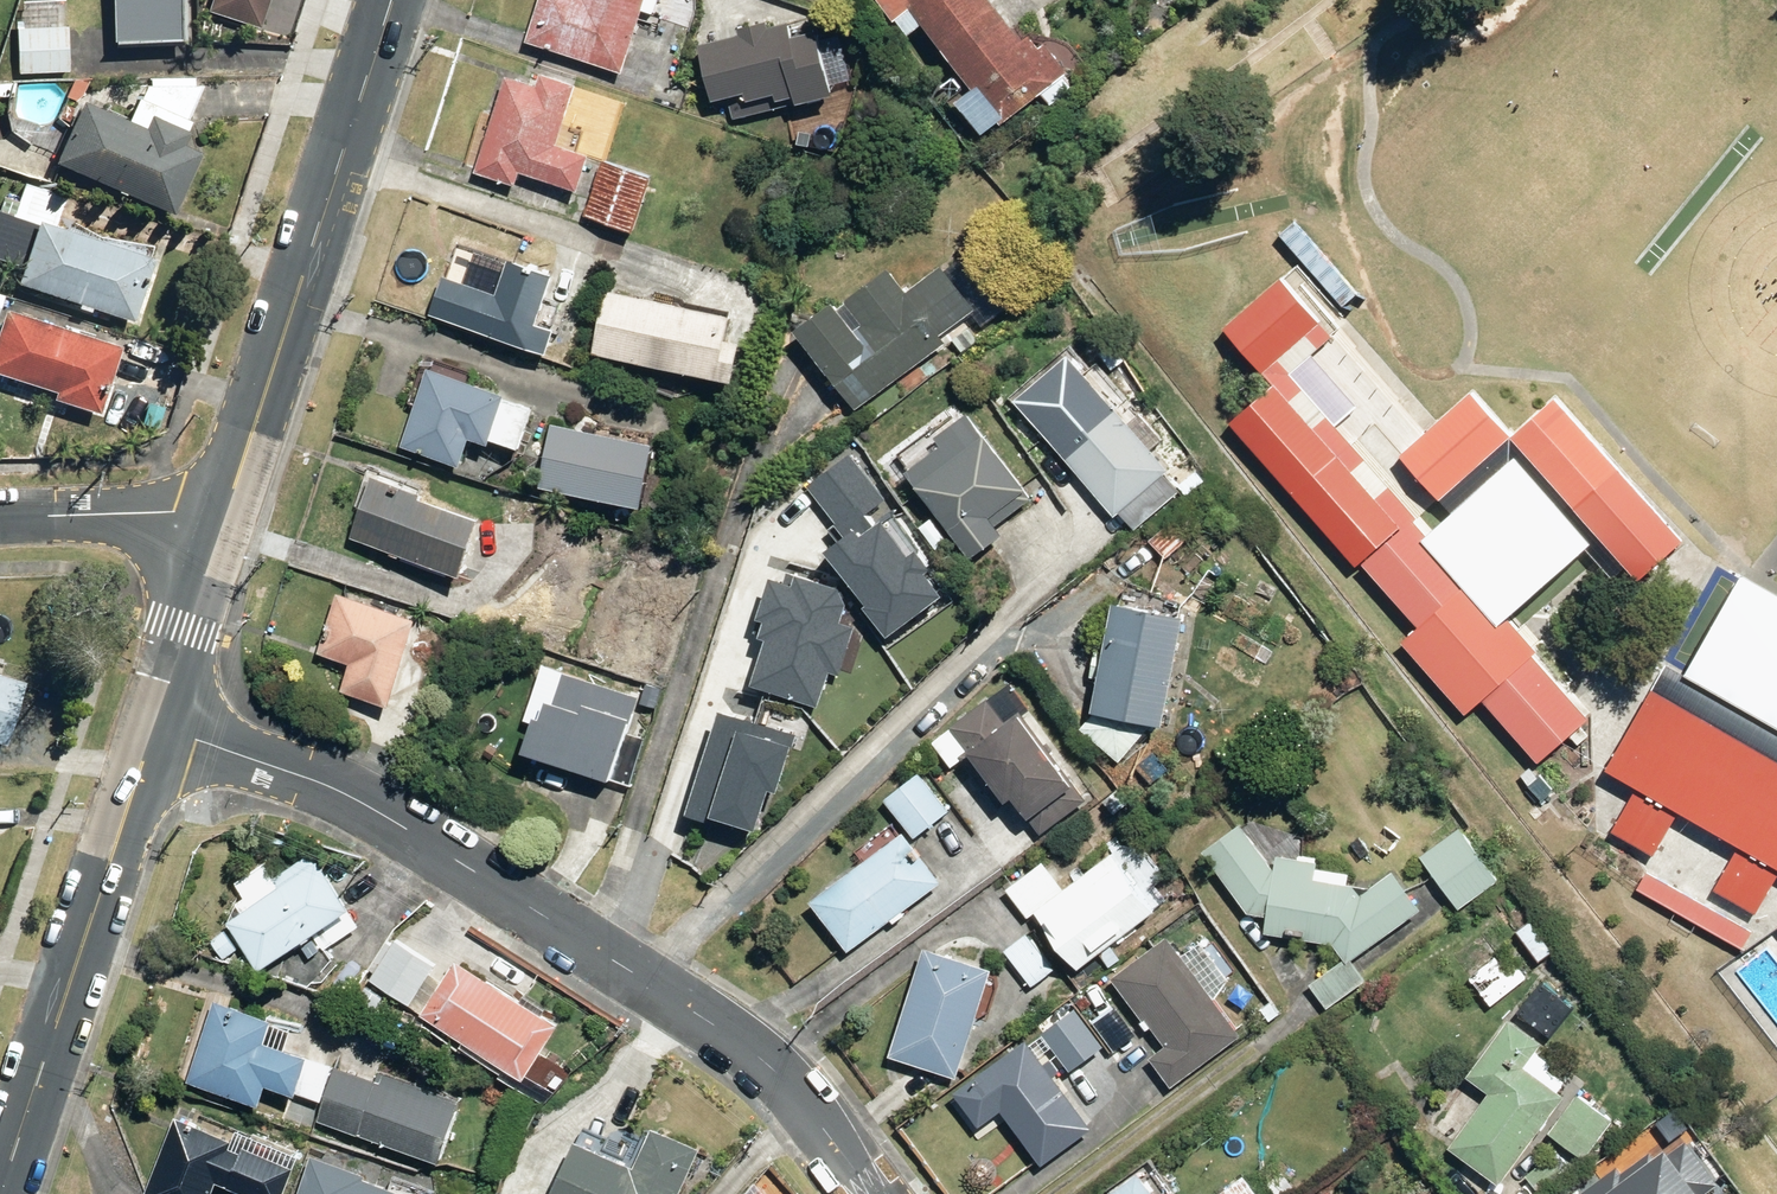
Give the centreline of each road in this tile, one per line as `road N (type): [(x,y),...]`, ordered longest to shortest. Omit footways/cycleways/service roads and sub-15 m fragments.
road 1 (tertiary): [(159,729),(305,774),(424,832),(733,1037),(785,1079),(874,1193)]
road 2 (secondary): [(223,523),(395,0)]
road 3 (secondary): [(3,1193),(159,729)]
road 4 (residential): [(223,523),(172,510),(0,518)]
road 5 (secondary): [(159,729),(223,523)]

